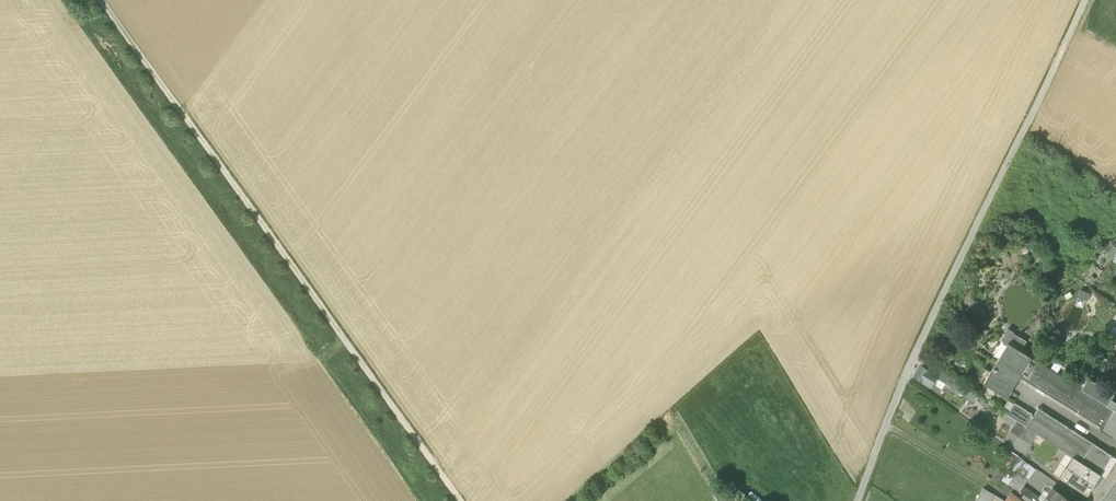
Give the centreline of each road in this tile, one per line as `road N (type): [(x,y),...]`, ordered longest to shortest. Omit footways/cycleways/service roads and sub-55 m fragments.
road 1 (track): [(462,500),(101,0)]
road 2 (unclassified): [(856,500),(904,378),(1086,0)]

